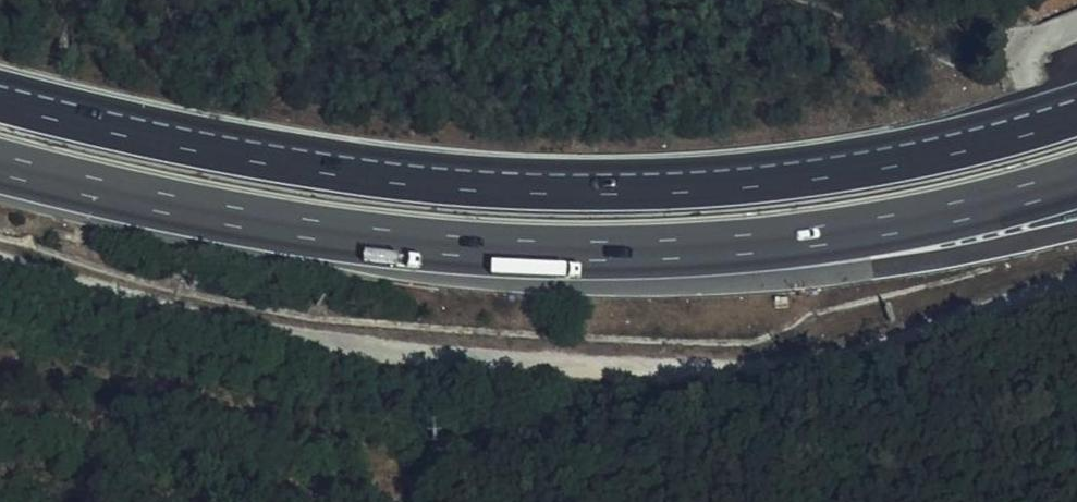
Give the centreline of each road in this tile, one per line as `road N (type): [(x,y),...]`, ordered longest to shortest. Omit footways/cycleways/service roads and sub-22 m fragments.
road 1 (unclassified): [(1076,283),(874,342),(699,367),(358,346),(177,309),(0,259)]
road 2 (motorway): [(1076,111),(965,147),(819,174),(663,188),(303,168),(0,94)]
road 3 (motorway): [(0,165),(283,230),(439,248),(622,252),(786,243),(1076,180)]

